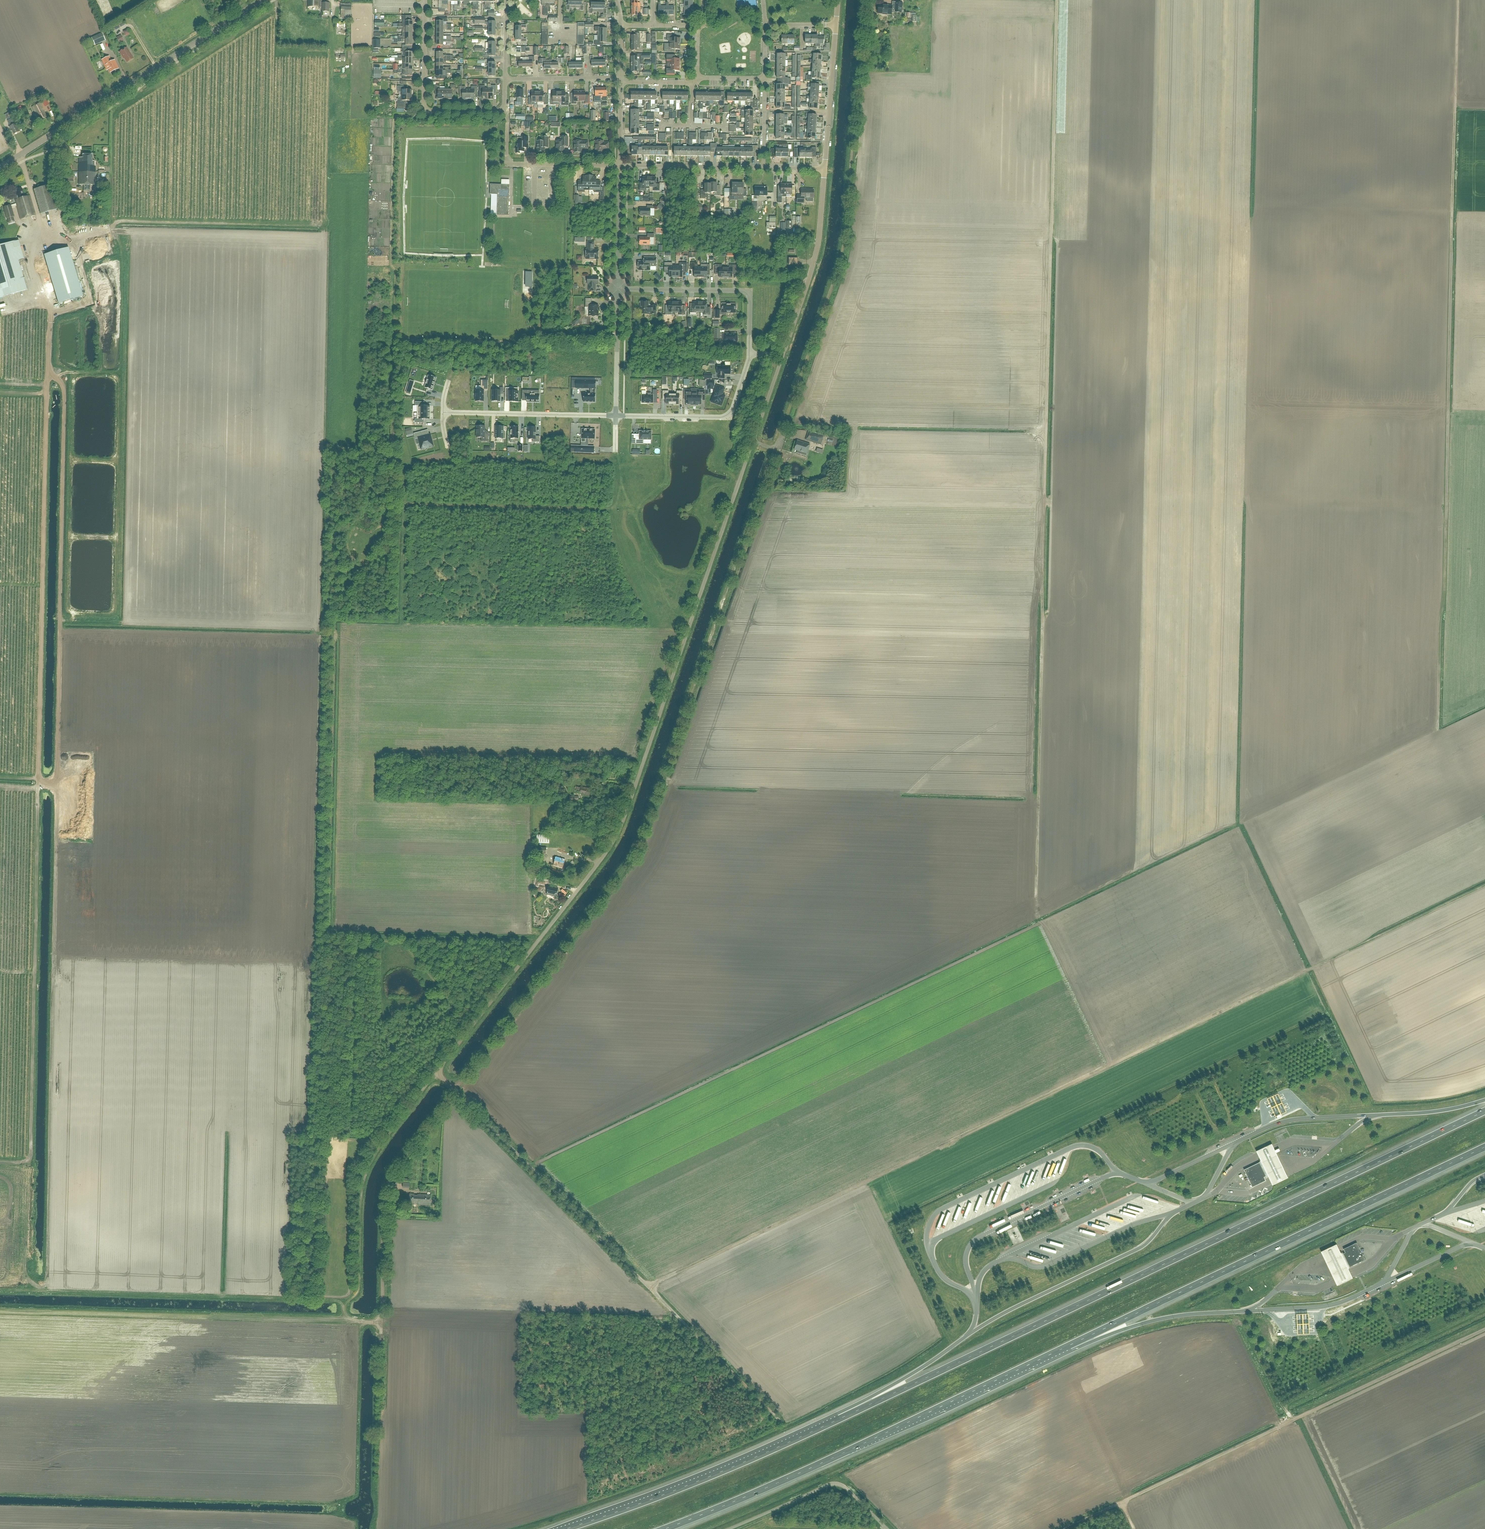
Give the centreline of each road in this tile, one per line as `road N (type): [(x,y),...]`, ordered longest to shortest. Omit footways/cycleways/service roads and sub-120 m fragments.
road 1 (track): [(454,1090),(640,847),(839,268),(865,0)]
road 2 (track): [(1484,887),(650,1288)]
road 3 (track): [(1056,0),(1039,918)]
road 4 (track): [(49,340),(37,775),(46,783),(56,778),(58,761),(64,386),(56,376)]
road 5 (unclassified): [(454,1090),(436,1073),(618,833),(783,353)]
road 6 (motorway): [(1484,1111),(821,1427)]
road 7 (track): [(1458,0),(1439,730)]
road 8 (motorway): [(1045,1357),(1484,1146)]
road 9 (unclassified): [(782,1423),(454,1090)]
road 10 (track): [(56,376),(121,375),(116,223),(317,229)]
road 11 (motorway): [(664,1528),(1045,1357)]
road 12 (track): [(1484,1330),(1123,1503)]
road 13 (tertiary): [(0,168),(262,0)]
road 14 (track): [(121,375),(116,615),(60,619)]
road 15 (motorway): [(821,1427),(565,1528)]
road 16 (unclassified): [(381,1322),(387,1184),(454,1090)]
road 17 (motorway): [(1045,1357),(1159,1319),(1245,1311)]
road 18 (residential): [(505,111),(424,111),(425,0)]
road 19 (unclassified): [(783,353),(817,247),(825,169)]
road 20 (residential): [(618,289),(745,292),(749,354)]
road 21 (unclassified): [(727,1528),(835,1483),(887,1528)]
road 22 (residential): [(749,354),(729,418),(616,417)]
road 23 (motorway): [(970,1333),(821,1427)]
road 24 (residential): [(616,417),(444,412)]
road 25 (track): [(385,1139),(363,1181),(359,1288),(348,1301)]
road 26 (residential): [(620,166),(507,164),(505,111)]
road 27 (unclassified): [(825,169),(836,25)]
road 28 (residential): [(763,168),(620,166)]
road 29 (residential): [(616,417),(618,289)]
road 30 (residential): [(618,289),(620,166)]

